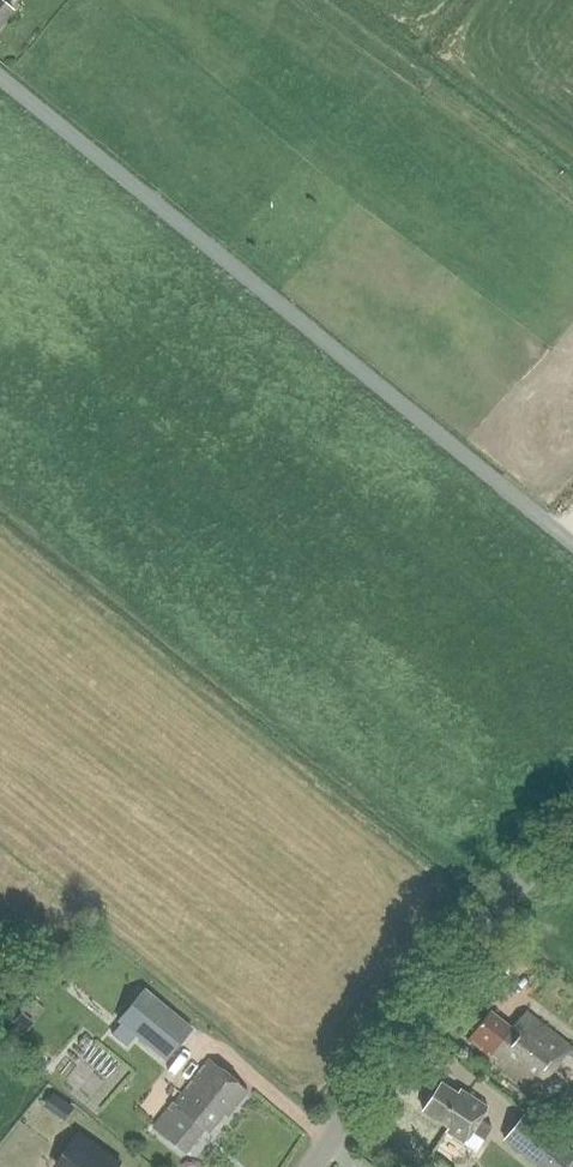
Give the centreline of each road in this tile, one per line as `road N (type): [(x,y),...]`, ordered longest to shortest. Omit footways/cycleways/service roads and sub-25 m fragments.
road 1 (unclassified): [(572,544),(0,78)]
road 2 (tertiary): [(314,1166),(489,912),(572,842)]

